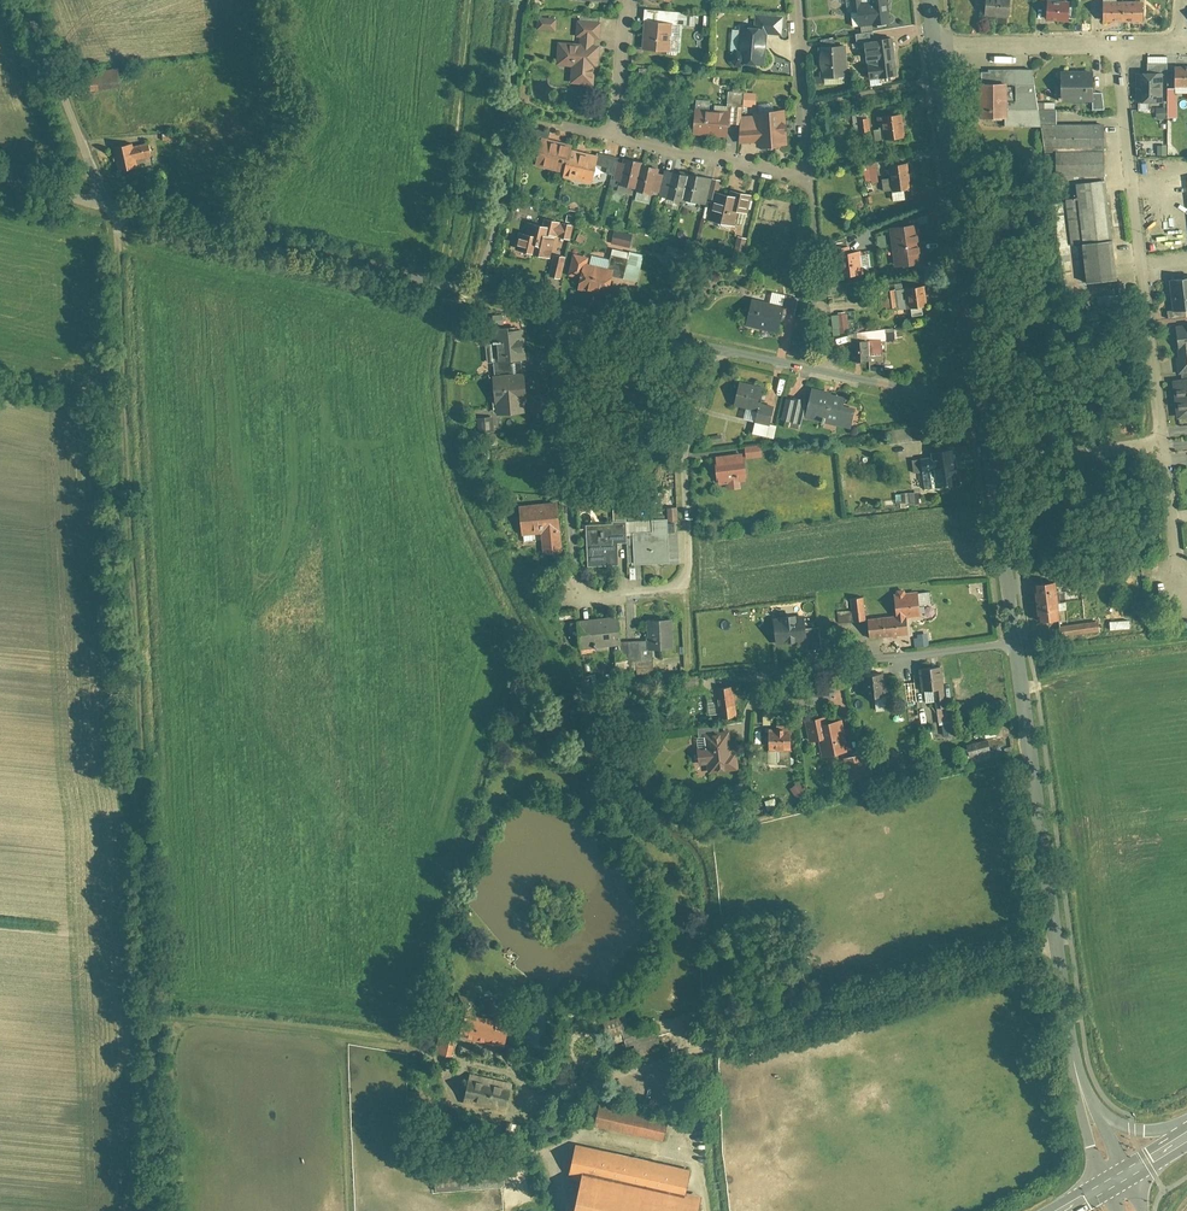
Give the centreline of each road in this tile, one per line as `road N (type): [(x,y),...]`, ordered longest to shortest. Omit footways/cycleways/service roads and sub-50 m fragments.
road 1 (residential): [(108,205),(155,1210)]
road 2 (residential): [(736,351),(690,458),(681,577),(577,591),(549,310)]
road 3 (tertiary): [(1115,1179),(1069,1034),(1013,643)]
road 4 (residential): [(628,0),(617,135),(810,169),(795,0)]
road 5 (residential): [(549,310),(108,205)]
road 6 (residential): [(1110,36),(1154,450)]
road 7 (tertiary): [(977,406),(941,141),(936,37)]
road 8 (residential): [(977,406),(736,351)]
road 9 (residential): [(28,0),(108,205)]
road 10 (residential): [(854,662),(754,671),(758,704),(838,696)]
road 11 (residential): [(736,351),(549,310)]
road 12 (tertiary): [(1013,643),(987,462)]
road 13 (residential): [(936,37),(1110,36)]
road 14 (residential): [(1154,450),(987,462)]
road 15 (residential): [(1013,643),(854,662)]

